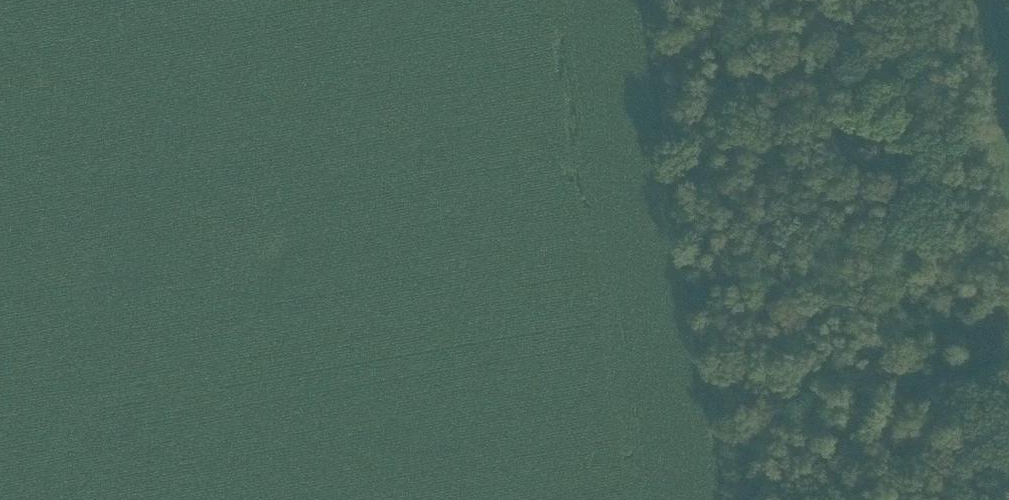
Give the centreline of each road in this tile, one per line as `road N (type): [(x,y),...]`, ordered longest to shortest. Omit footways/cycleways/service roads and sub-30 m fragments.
road 1 (track): [(1008,151),(984,0)]

